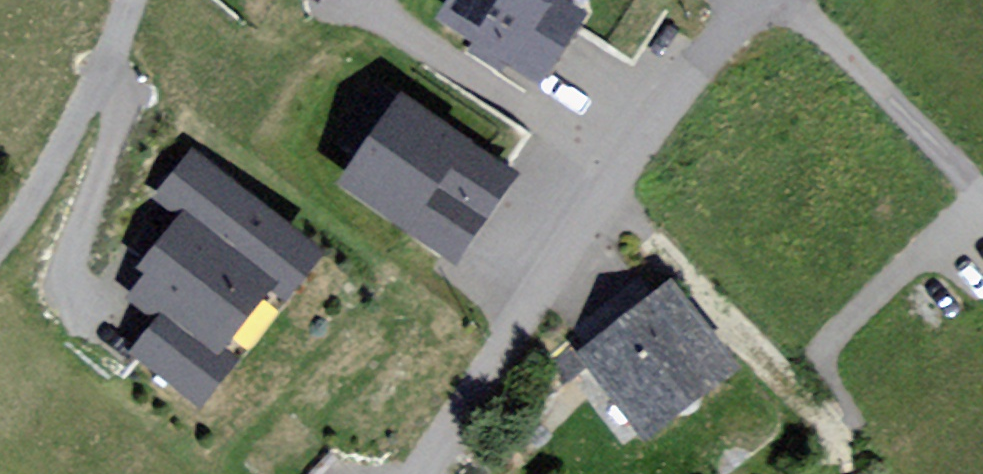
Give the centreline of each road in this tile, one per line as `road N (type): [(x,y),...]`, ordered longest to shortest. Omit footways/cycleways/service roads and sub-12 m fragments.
road 1 (residential): [(754,0),(408,473)]
road 2 (track): [(130,0),(62,150),(0,239)]
road 3 (unclassified): [(982,191),(797,0)]

